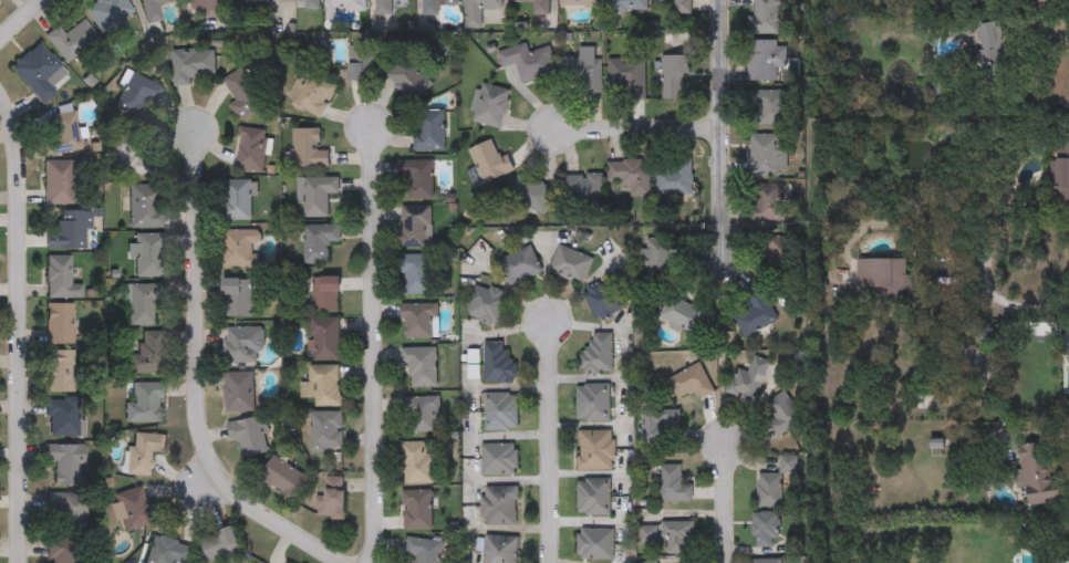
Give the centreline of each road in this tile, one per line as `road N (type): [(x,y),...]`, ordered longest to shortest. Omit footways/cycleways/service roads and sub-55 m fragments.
road 1 (residential): [(342,562),(238,499),(205,448),(195,355),(198,125)]
road 2 (residential): [(0,97),(14,138),(20,207),(22,562)]
road 3 (residential): [(369,562),(377,528),(372,124)]
road 4 (residential): [(720,0),(715,260)]
road 5 (residential): [(549,320),(550,562)]
road 6 (residential): [(553,131),(720,129)]

